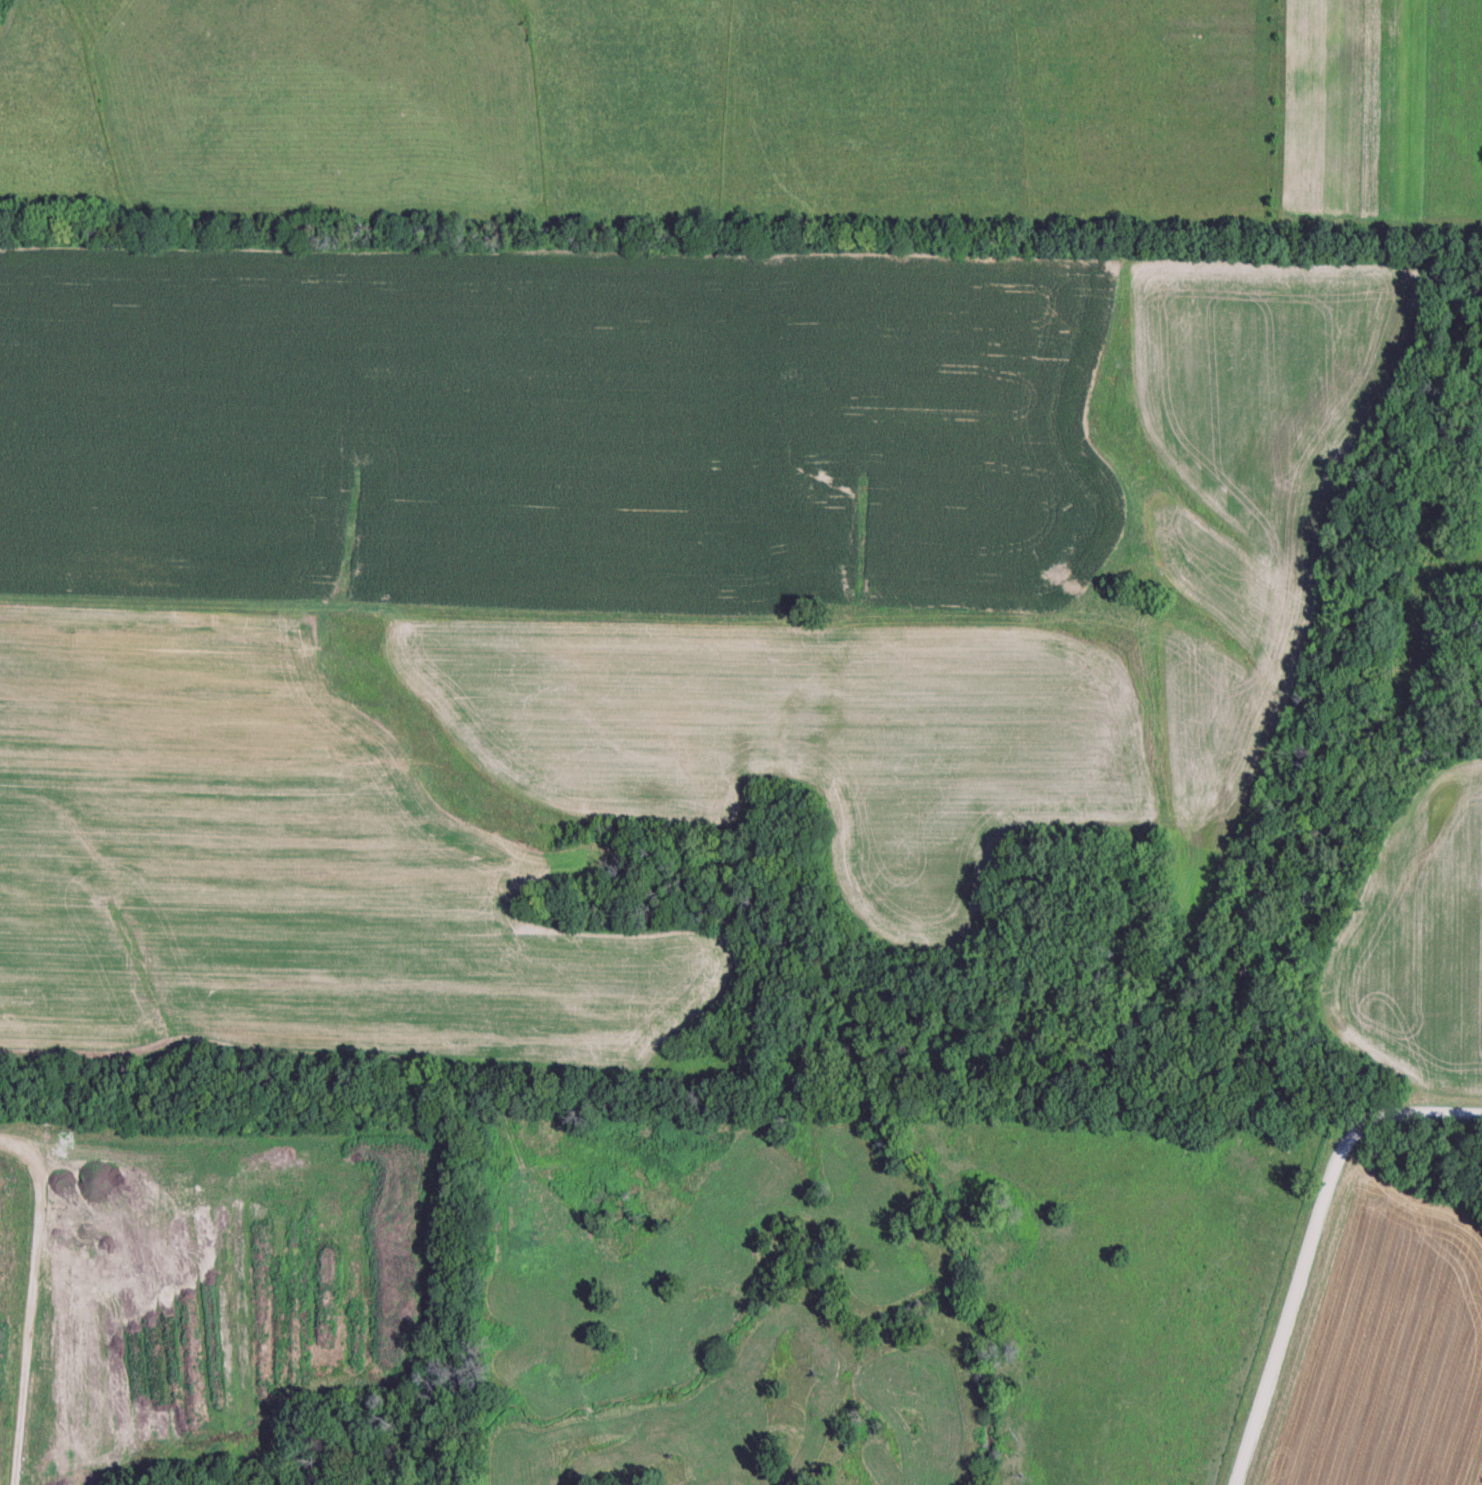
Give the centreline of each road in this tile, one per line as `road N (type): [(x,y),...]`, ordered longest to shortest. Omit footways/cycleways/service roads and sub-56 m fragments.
road 1 (residential): [(1234,1484),(1337,1163),(1352,1138),(1385,1118),(1481,1117)]

